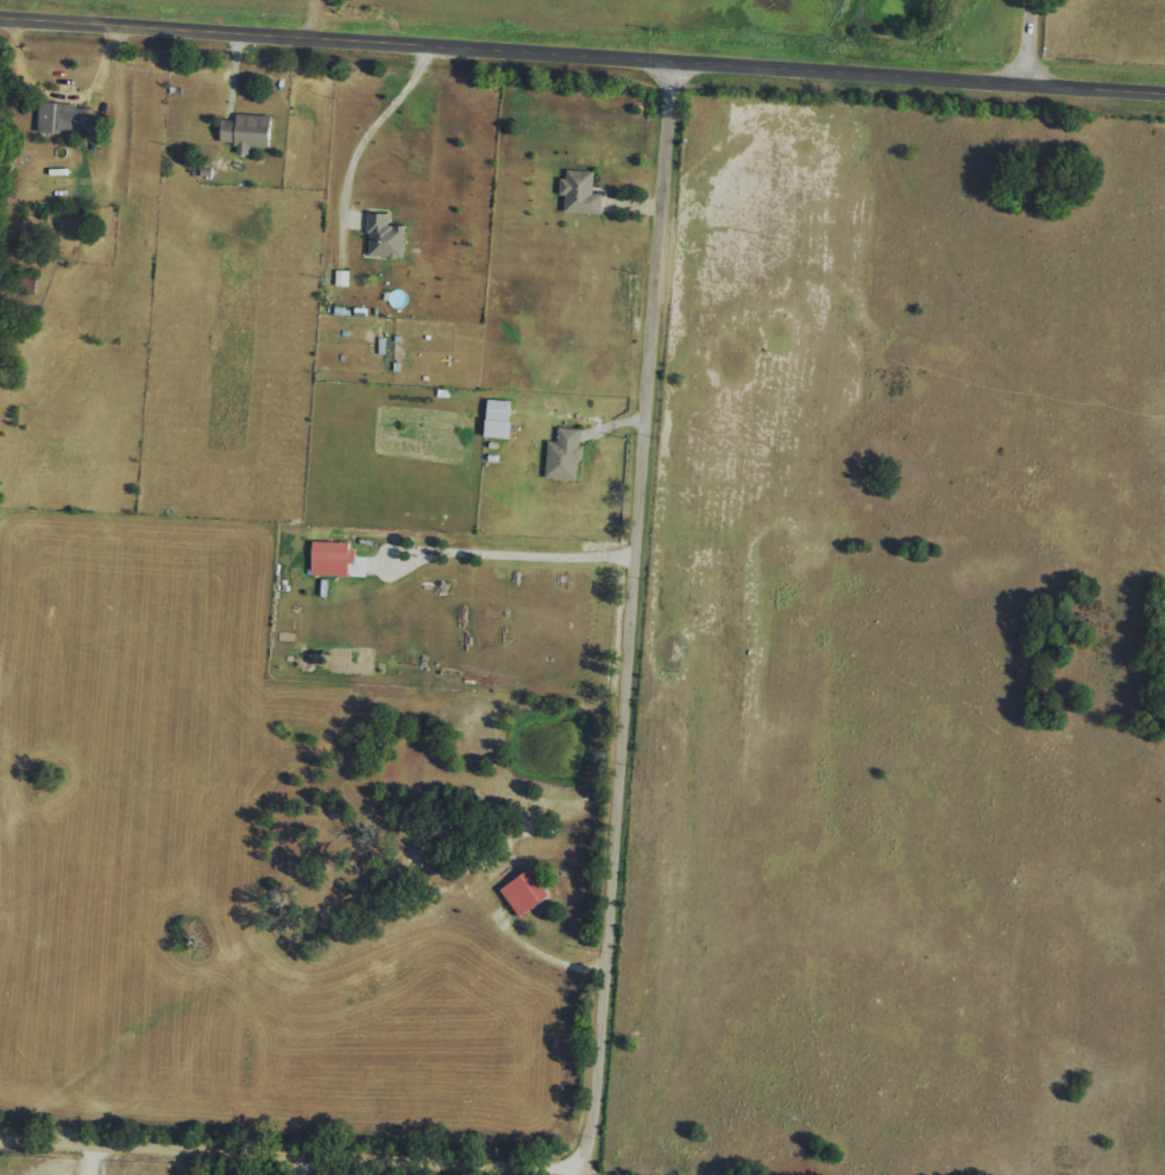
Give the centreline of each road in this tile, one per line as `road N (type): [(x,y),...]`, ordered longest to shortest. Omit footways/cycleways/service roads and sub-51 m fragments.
road 1 (tertiary): [(0,18),(1164,92)]
road 2 (residential): [(663,59),(582,1164)]
road 3 (residential): [(582,1164),(0,1133)]

